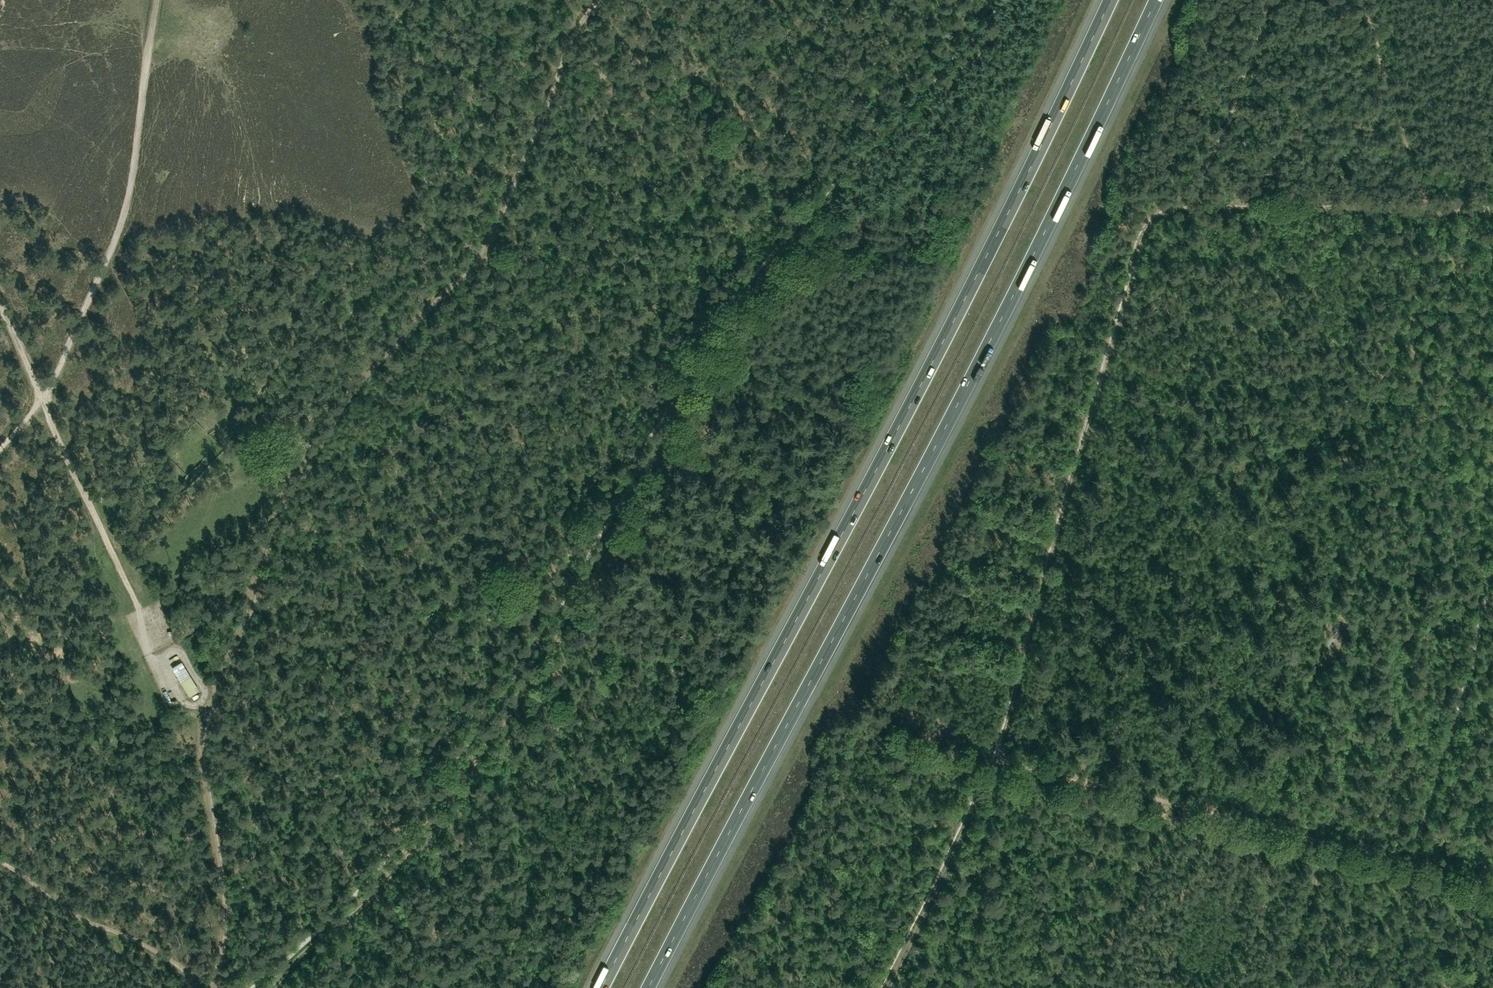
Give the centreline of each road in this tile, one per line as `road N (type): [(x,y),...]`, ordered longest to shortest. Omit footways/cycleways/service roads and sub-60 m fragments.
road 1 (track): [(273,987),(378,891),(511,710),(759,281),(932,106),(1023,0)]
road 2 (motorway): [(1110,0),(922,383),(601,987)]
road 3 (motorway): [(648,987),(1002,318),(1155,0)]
road 4 (track): [(598,0),(572,38),(481,255),(362,383),(271,535),(251,614),(205,727),(226,903),(217,987)]
road 5 (track): [(998,748),(1492,884)]
road 6 (track): [(43,397),(130,188),(156,0)]
road 7 (track): [(1163,213),(1492,206)]
road 8 (track): [(1492,563),(1412,866)]
road 9 (track): [(887,987),(1004,751)]
road 10 (track): [(43,397),(143,619)]
road 11 (track): [(210,987),(0,864)]
road 12 (track): [(1362,0),(1428,208)]
road 13 (track): [(0,448),(43,397),(0,305)]

